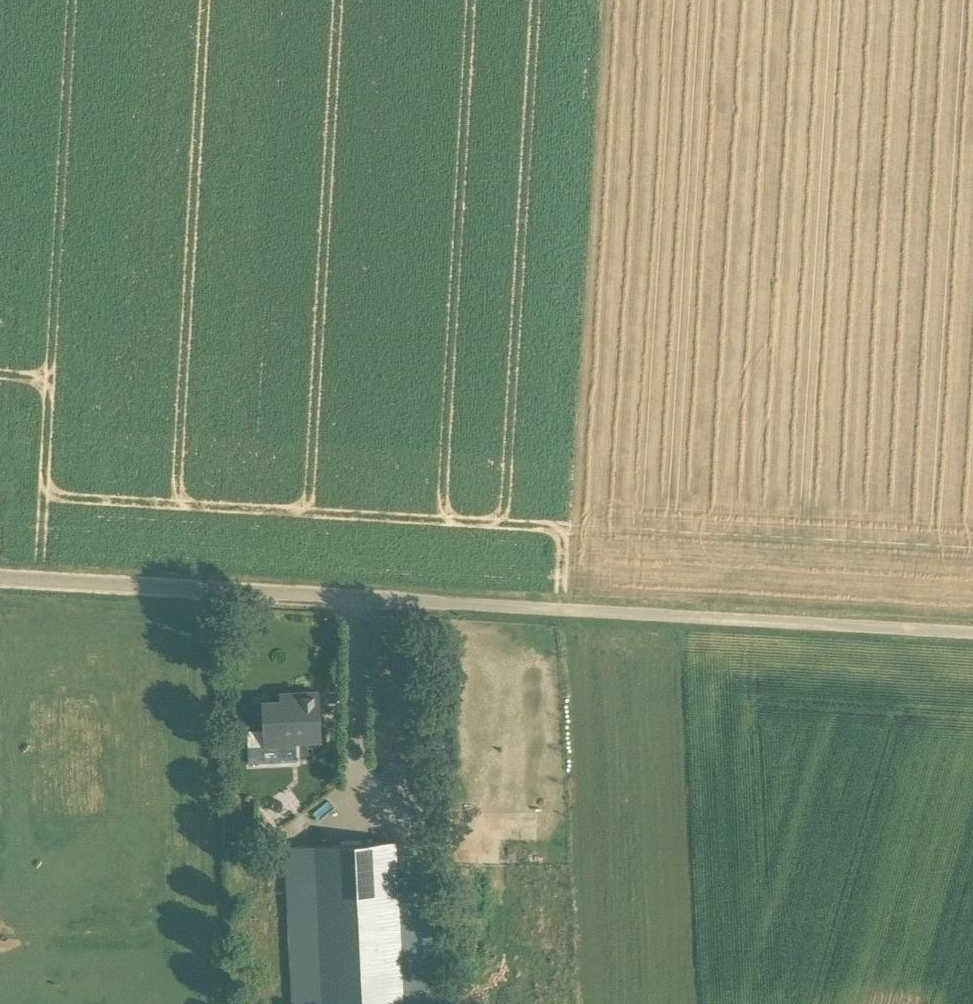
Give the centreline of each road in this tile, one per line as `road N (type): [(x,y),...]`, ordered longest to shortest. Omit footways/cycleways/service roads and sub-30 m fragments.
road 1 (unclassified): [(557,611),(0,579)]
road 2 (track): [(972,633),(557,611)]

